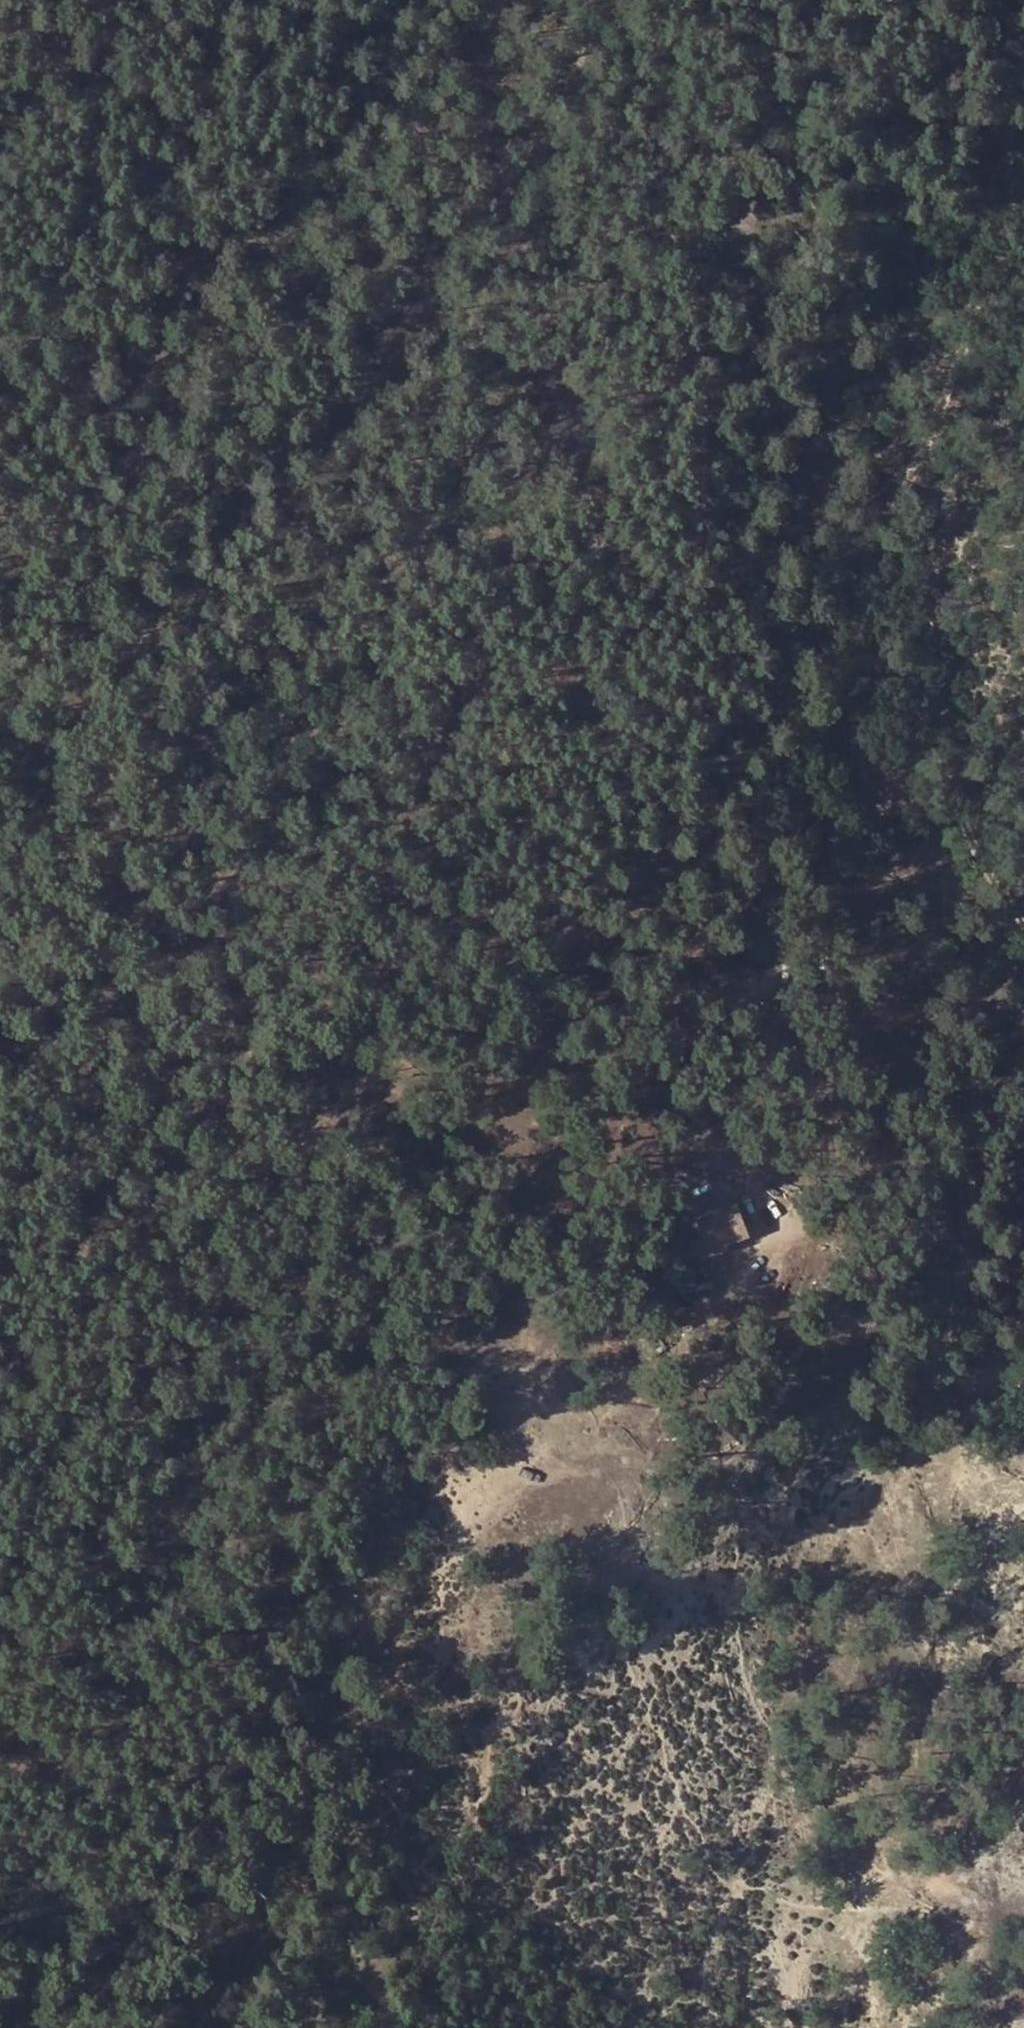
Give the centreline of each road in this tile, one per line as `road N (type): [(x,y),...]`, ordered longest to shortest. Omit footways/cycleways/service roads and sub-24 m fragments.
road 1 (track): [(1023,211),(873,553)]

